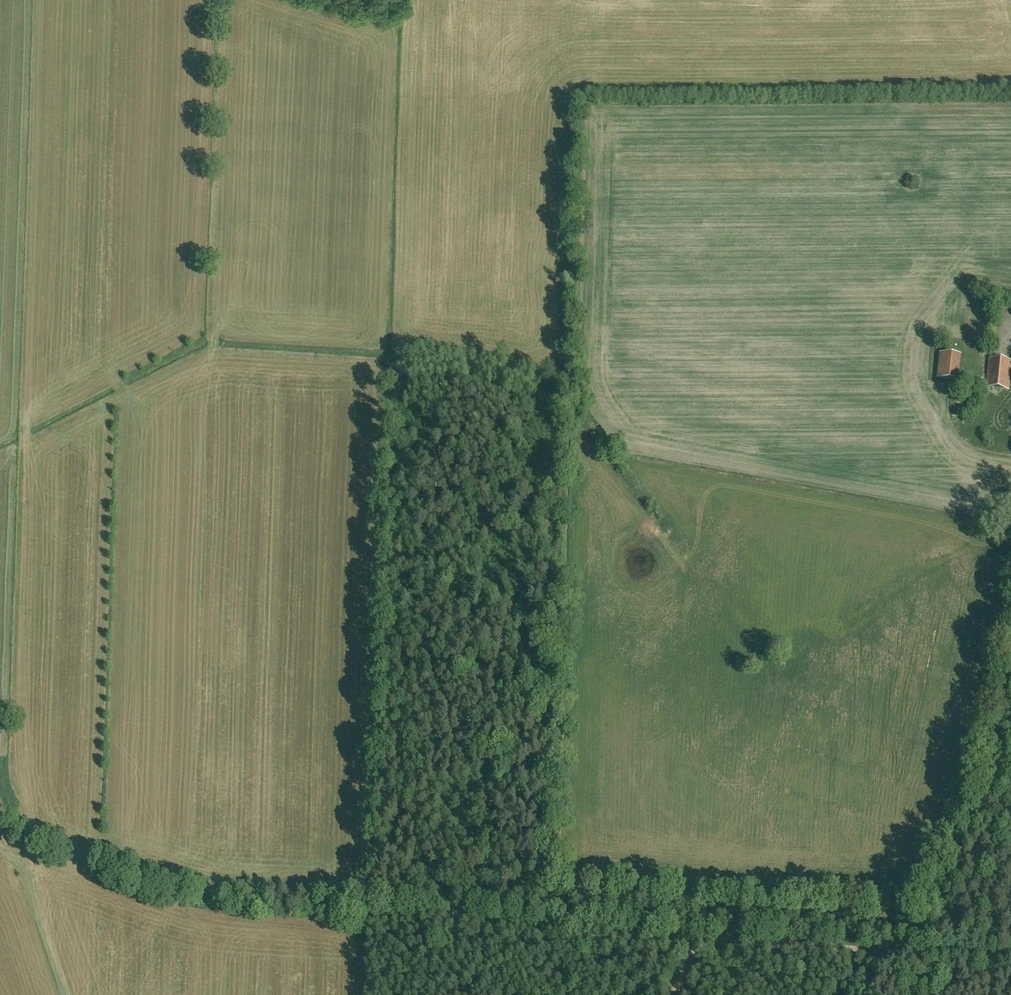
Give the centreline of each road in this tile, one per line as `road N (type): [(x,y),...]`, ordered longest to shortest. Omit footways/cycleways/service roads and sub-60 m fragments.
road 1 (unclassified): [(673,994),(699,937),(1010,960)]
road 2 (track): [(17,842),(65,994)]

